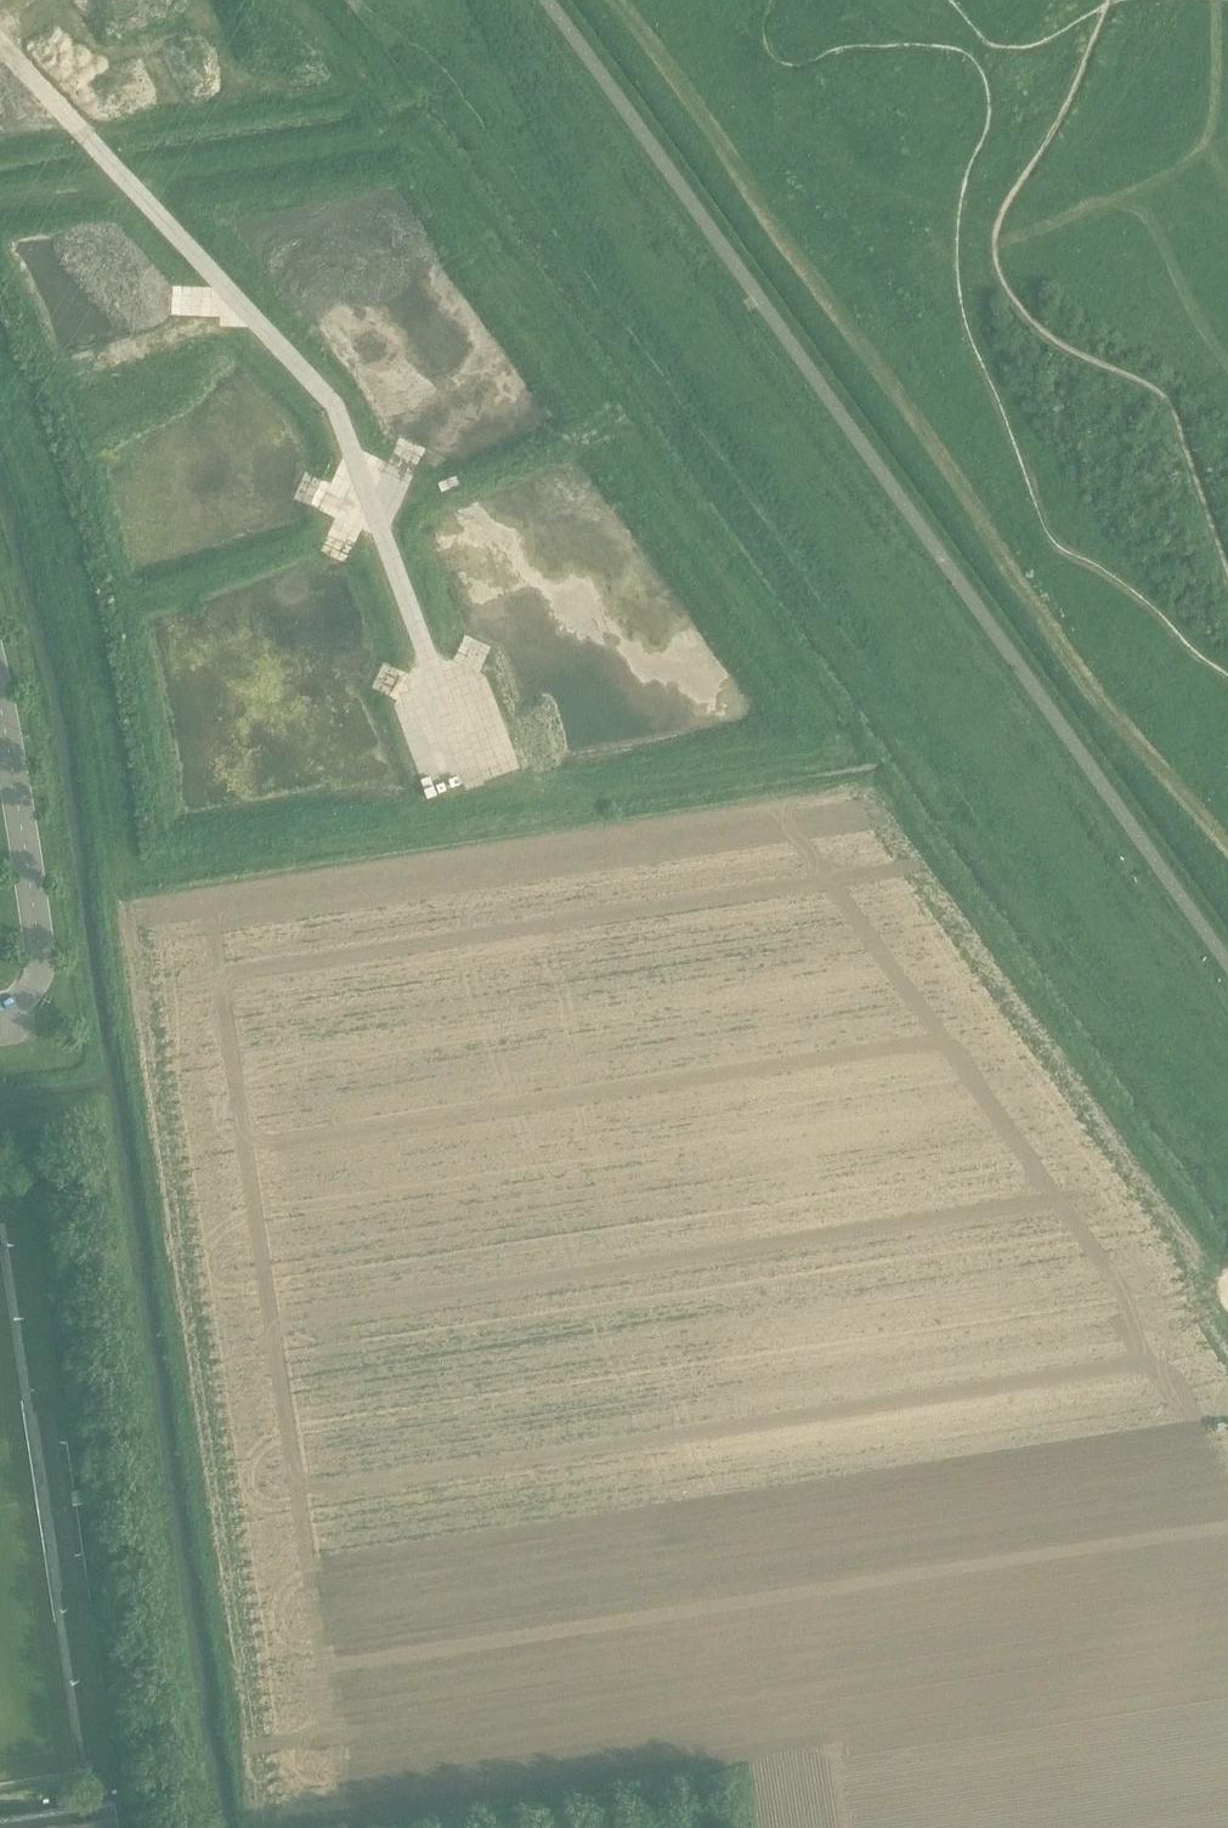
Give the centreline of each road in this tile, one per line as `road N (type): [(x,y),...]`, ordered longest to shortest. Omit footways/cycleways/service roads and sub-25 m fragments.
road 1 (track): [(1227,674),(1054,532),(969,338),(959,229),(966,182),(990,125),(985,78),(959,49),(785,57),(773,43),(775,0)]
road 2 (track): [(0,42),(341,414),(454,747)]

